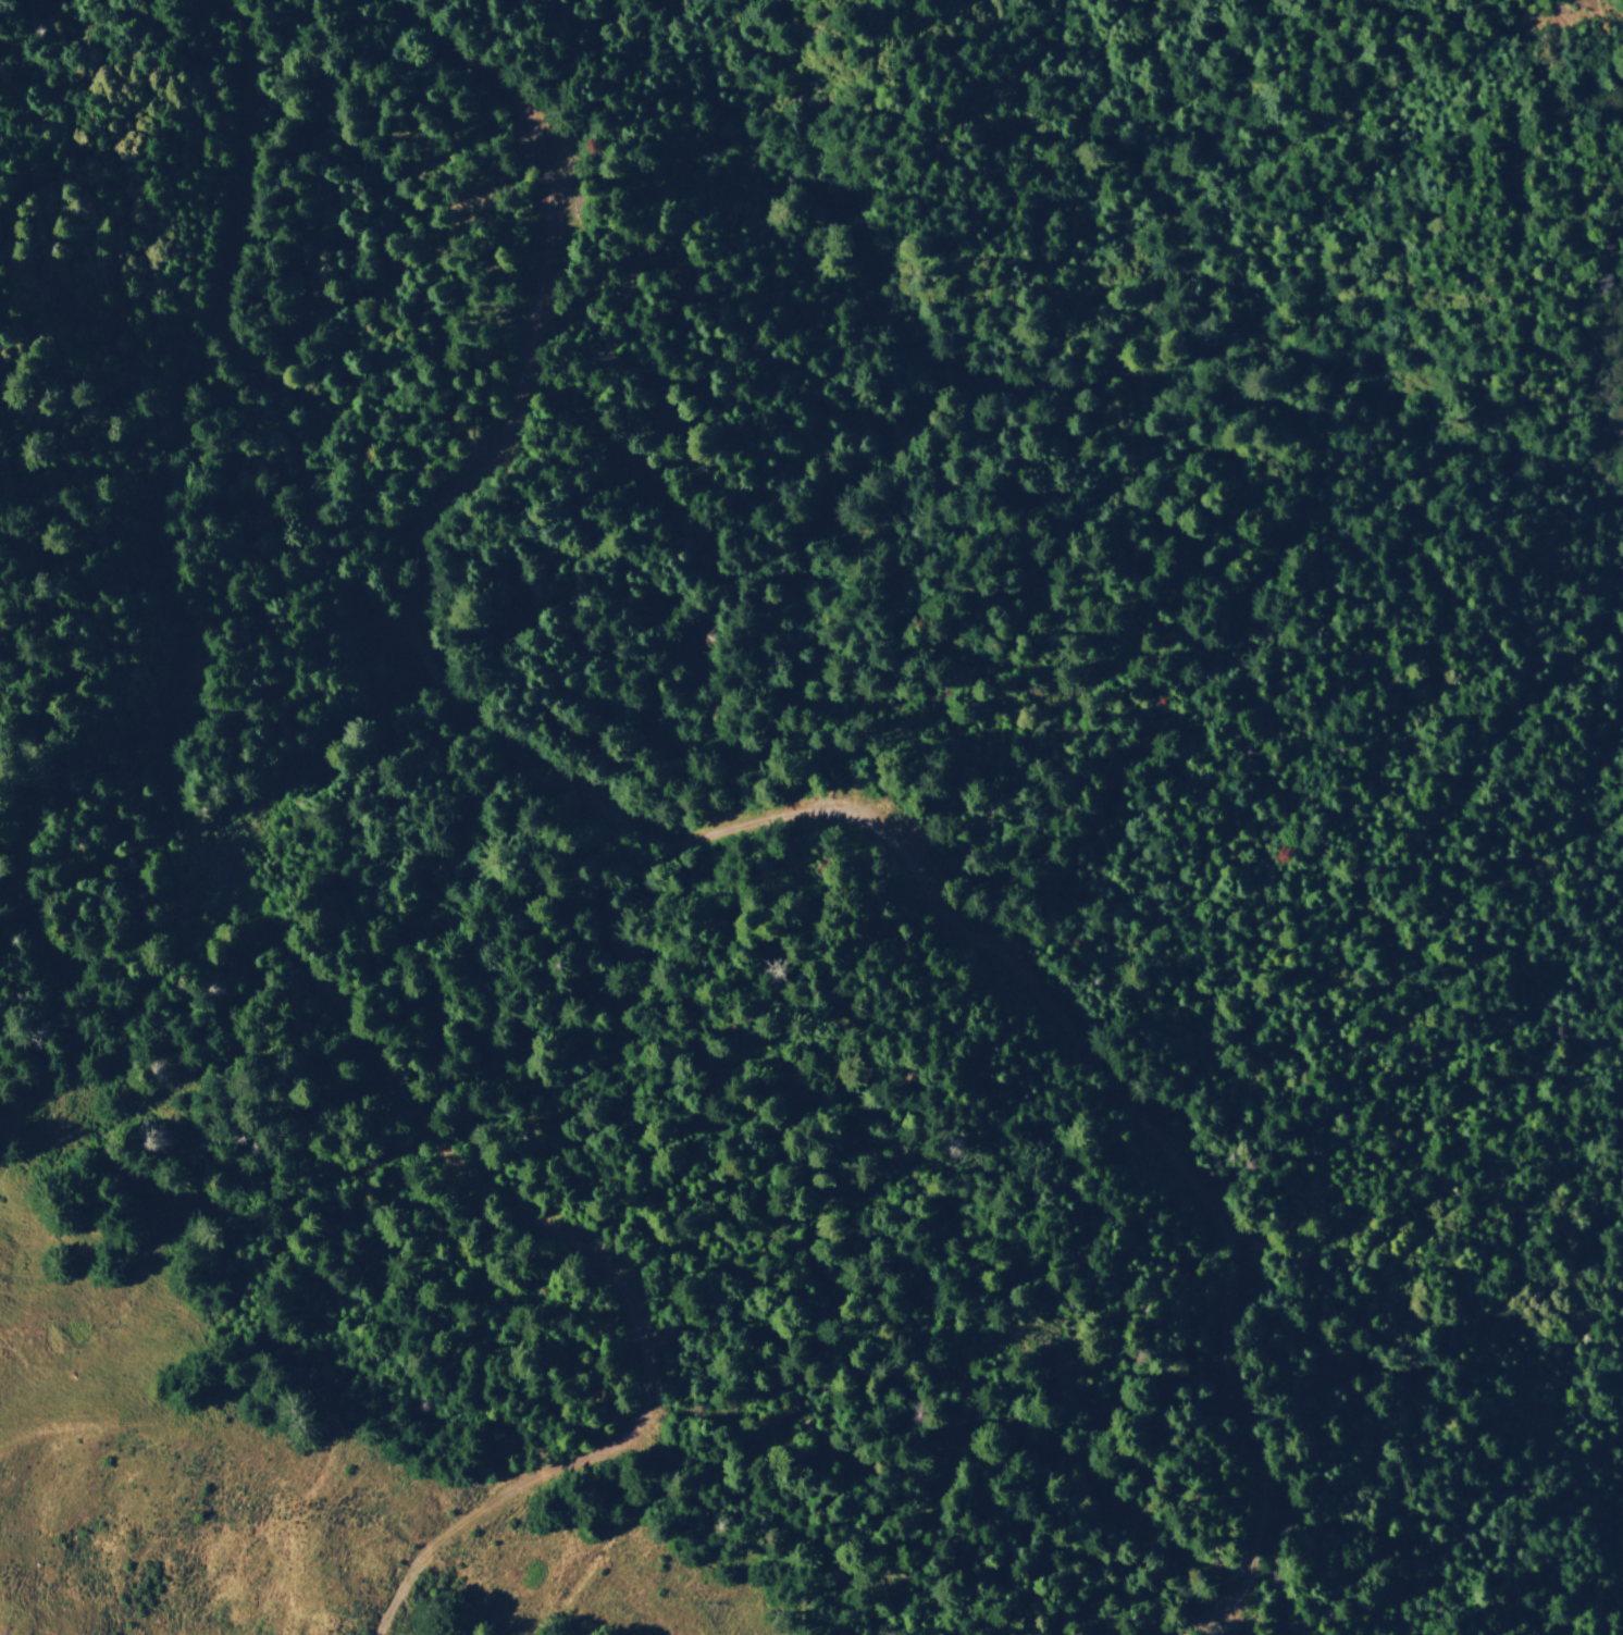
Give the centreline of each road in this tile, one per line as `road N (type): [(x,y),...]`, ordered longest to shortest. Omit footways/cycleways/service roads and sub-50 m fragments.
road 1 (residential): [(371,1634),(432,1541),(617,1441),(631,1425),(640,1385),(595,1261),(575,1237),(474,1175),(413,1123),(171,832),(154,793),(152,760),(177,665),(145,523),(176,375),(219,288),(240,201),(245,79),(237,22),(226,0)]

